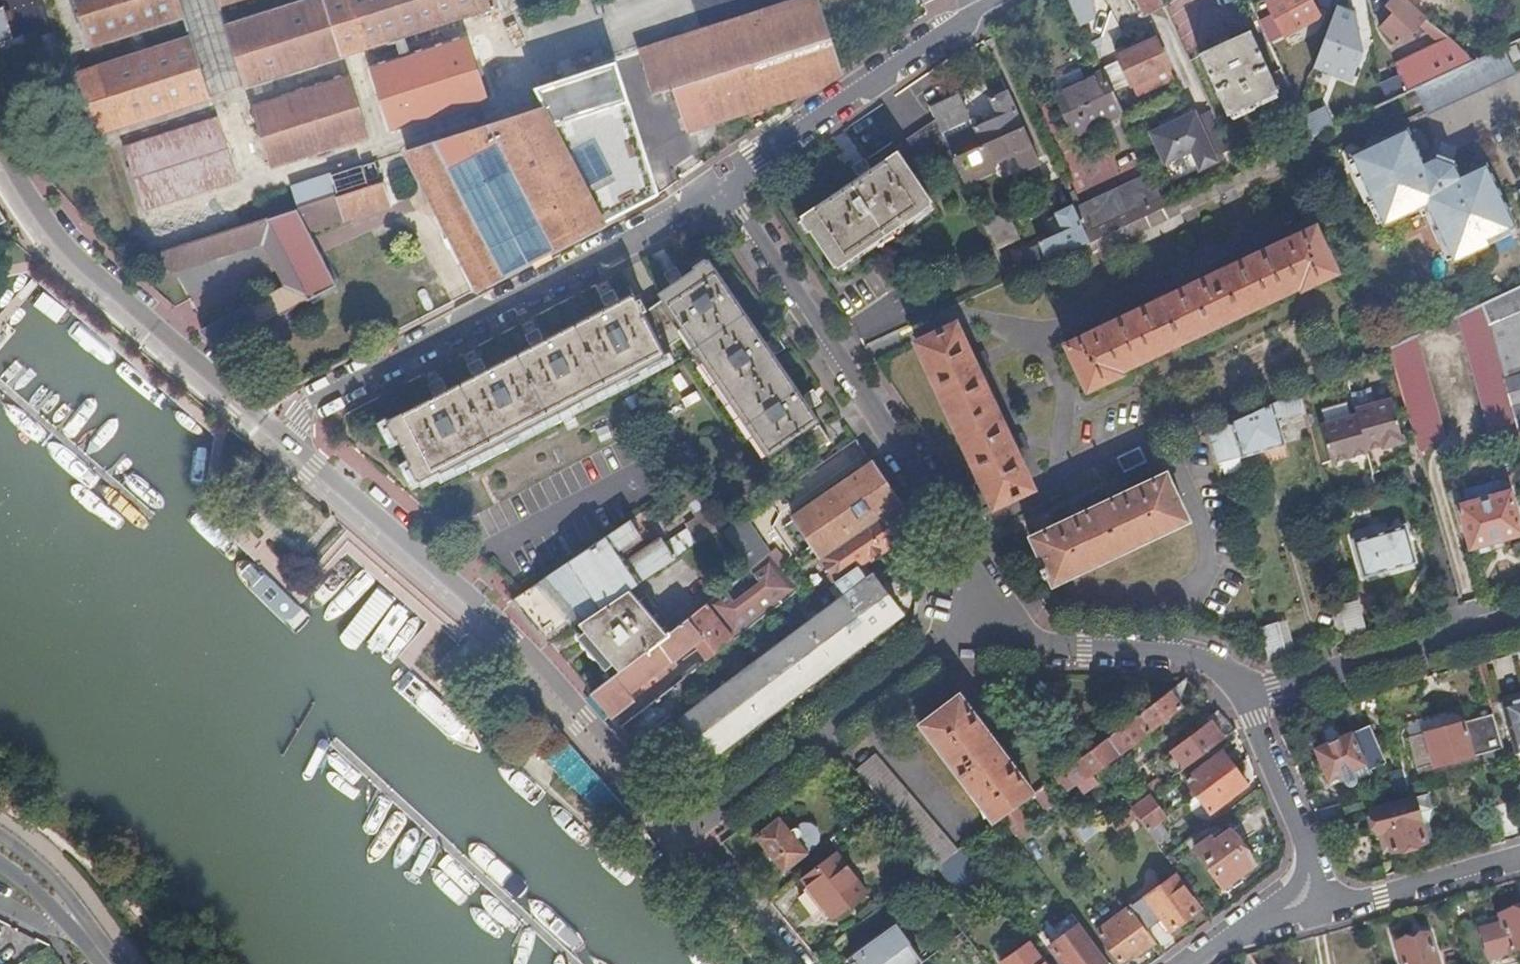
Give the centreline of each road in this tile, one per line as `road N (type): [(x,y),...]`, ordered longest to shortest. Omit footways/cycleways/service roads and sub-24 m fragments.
road 1 (residential): [(287,437),(515,637),(686,835),(941,640),(987,620)]
road 2 (residential): [(987,620),(982,583),(955,521),(720,189)]
road 3 (residential): [(720,189),(310,408),(287,437)]
road 4 (residential): [(0,142),(55,237),(287,437)]
road 5 (residential): [(720,189),(998,0)]
road 6 (residential): [(1244,694),(1519,619)]
road 7 (residential): [(987,620),(1085,652),(1172,649),(1216,666),(1244,694)]
road 8 (residential): [(1280,907),(1334,910),(1519,859)]
road 9 (residential): [(1280,907),(1307,859),(1244,694)]
road 10 (residential): [(707,859),(794,963)]
road 11 (tertiary): [(84,926),(39,867),(0,839)]

